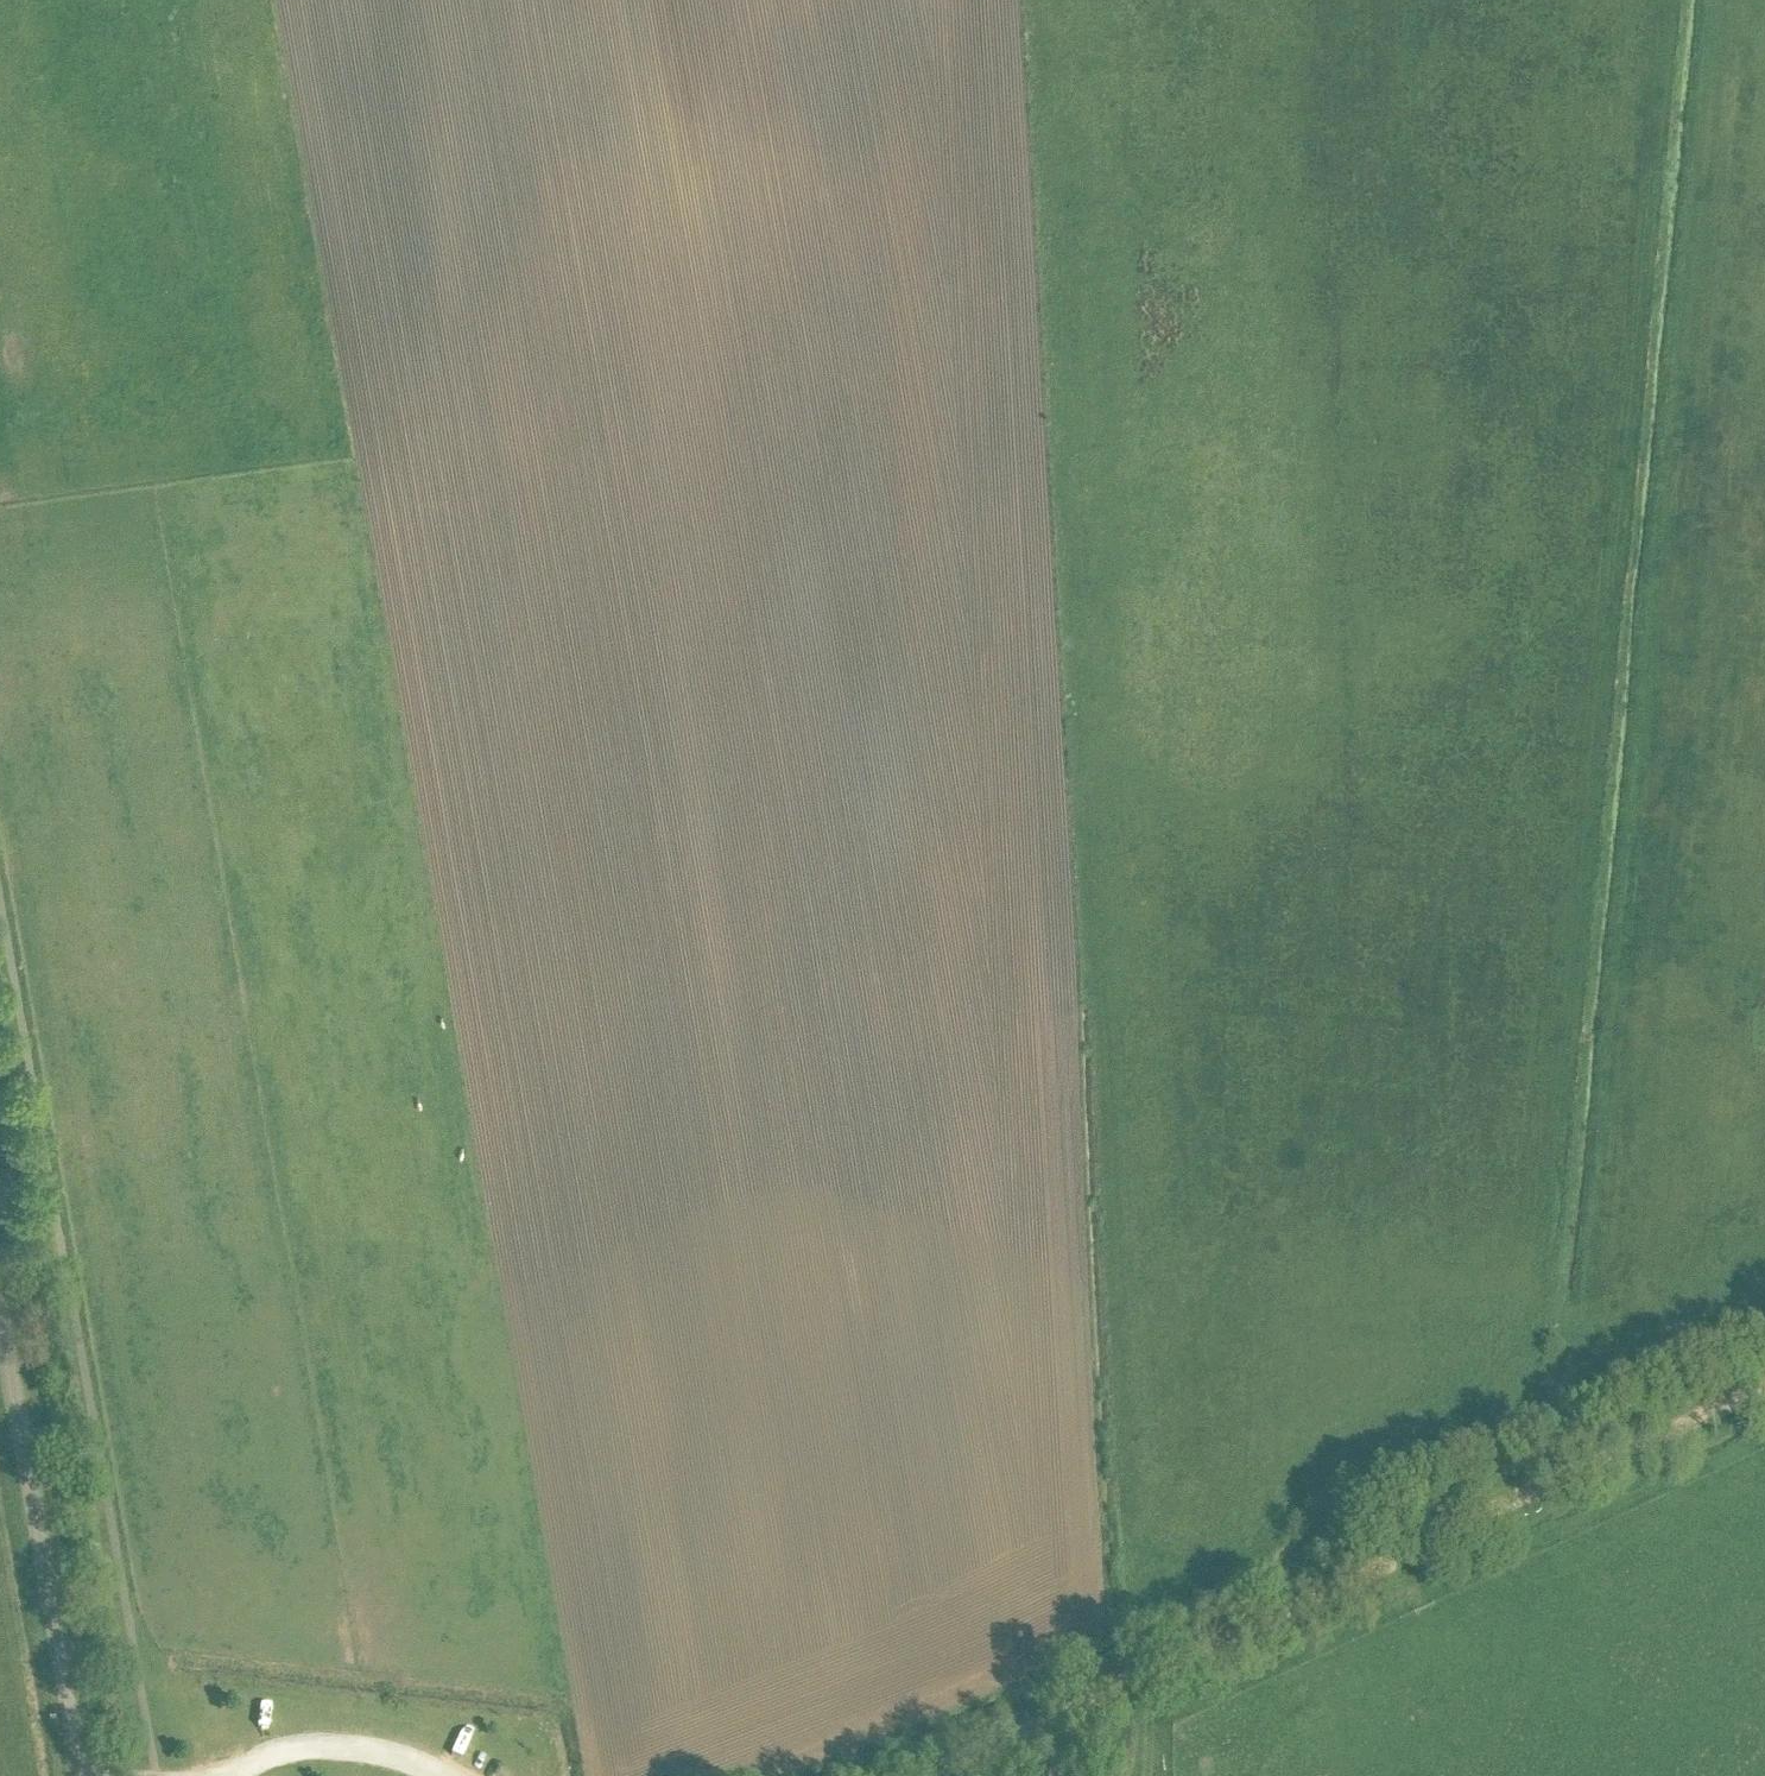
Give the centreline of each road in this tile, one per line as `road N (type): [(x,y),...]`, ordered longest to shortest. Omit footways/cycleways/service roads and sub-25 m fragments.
road 1 (track): [(1082,1706),(1764,1385)]
road 2 (unclassified): [(77,1775),(0,1320)]
road 3 (unclassified): [(918,1775),(1082,1706)]

